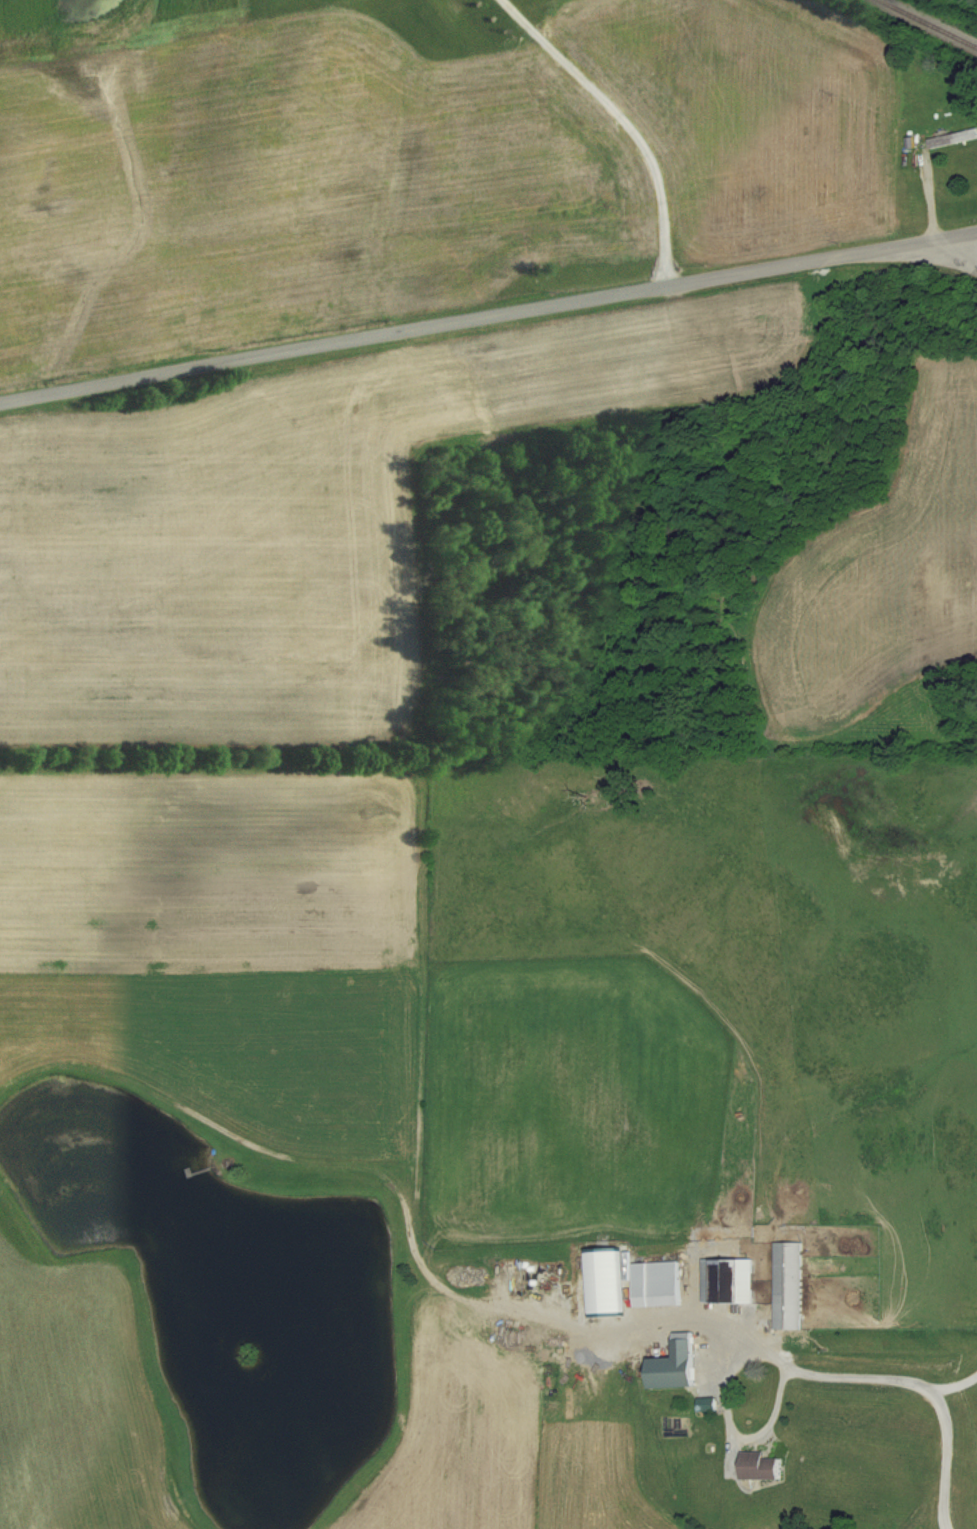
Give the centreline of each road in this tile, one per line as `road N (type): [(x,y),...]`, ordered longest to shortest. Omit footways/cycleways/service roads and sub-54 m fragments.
road 1 (tertiary): [(976,233),(0,402)]

